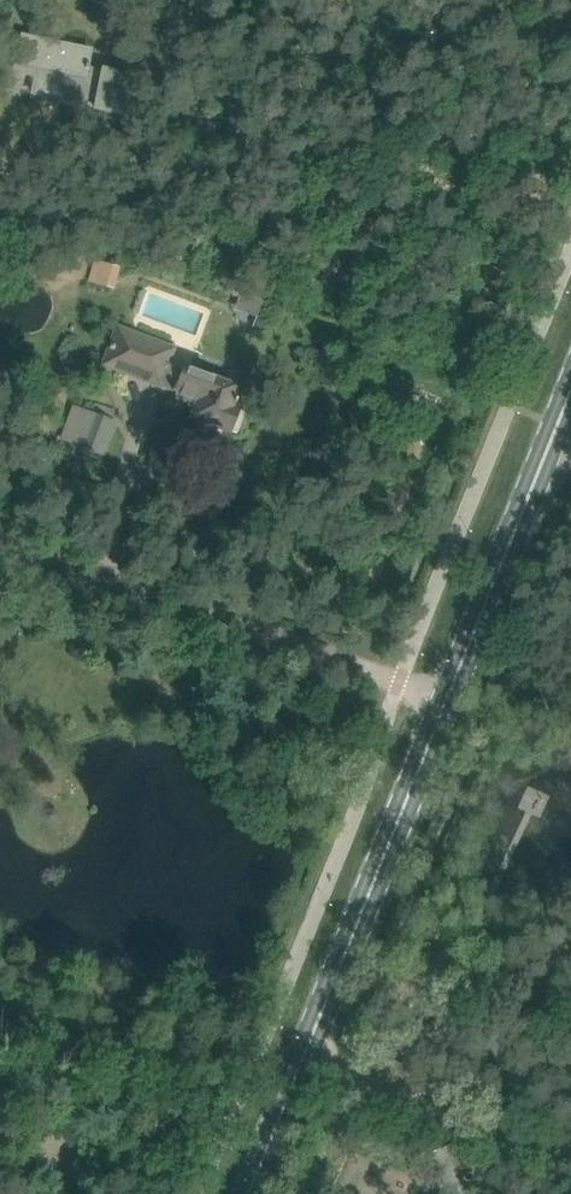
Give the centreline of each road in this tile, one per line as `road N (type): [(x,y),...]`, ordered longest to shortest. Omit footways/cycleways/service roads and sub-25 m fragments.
road 1 (residential): [(442,698),(0,545)]
road 2 (secondary): [(301,1057),(442,698)]
road 3 (secondary): [(442,698),(570,367)]
road 4 (residential): [(570,1154),(301,1057)]
road 5 (secondary): [(248,1193),(301,1057)]

